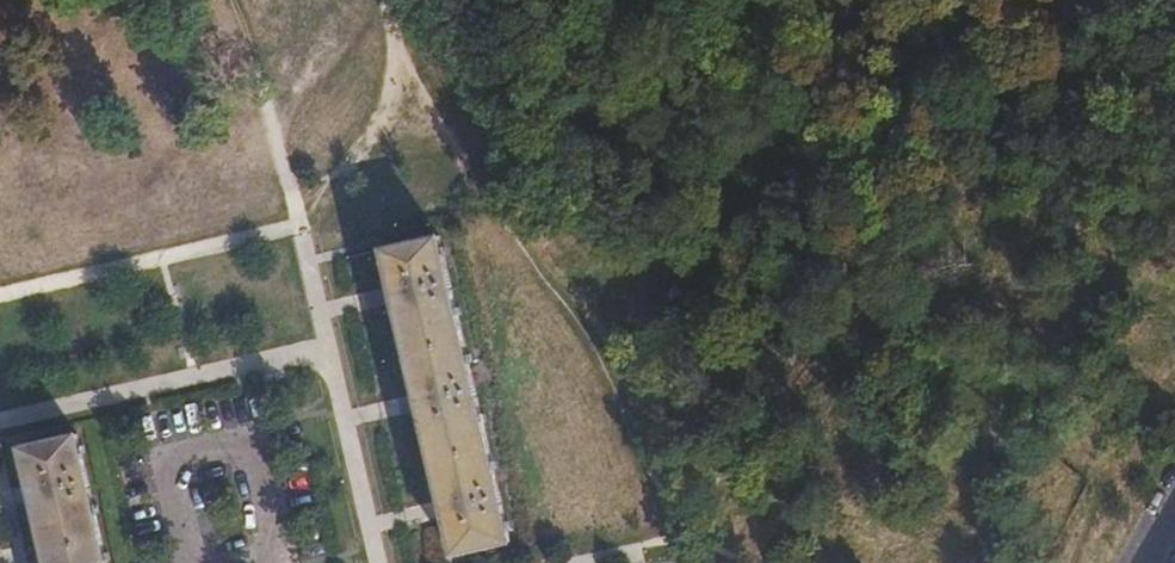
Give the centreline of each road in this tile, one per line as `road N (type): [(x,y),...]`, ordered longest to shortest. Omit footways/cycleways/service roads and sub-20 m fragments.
road 1 (residential): [(0,424),(329,349),(381,562)]

